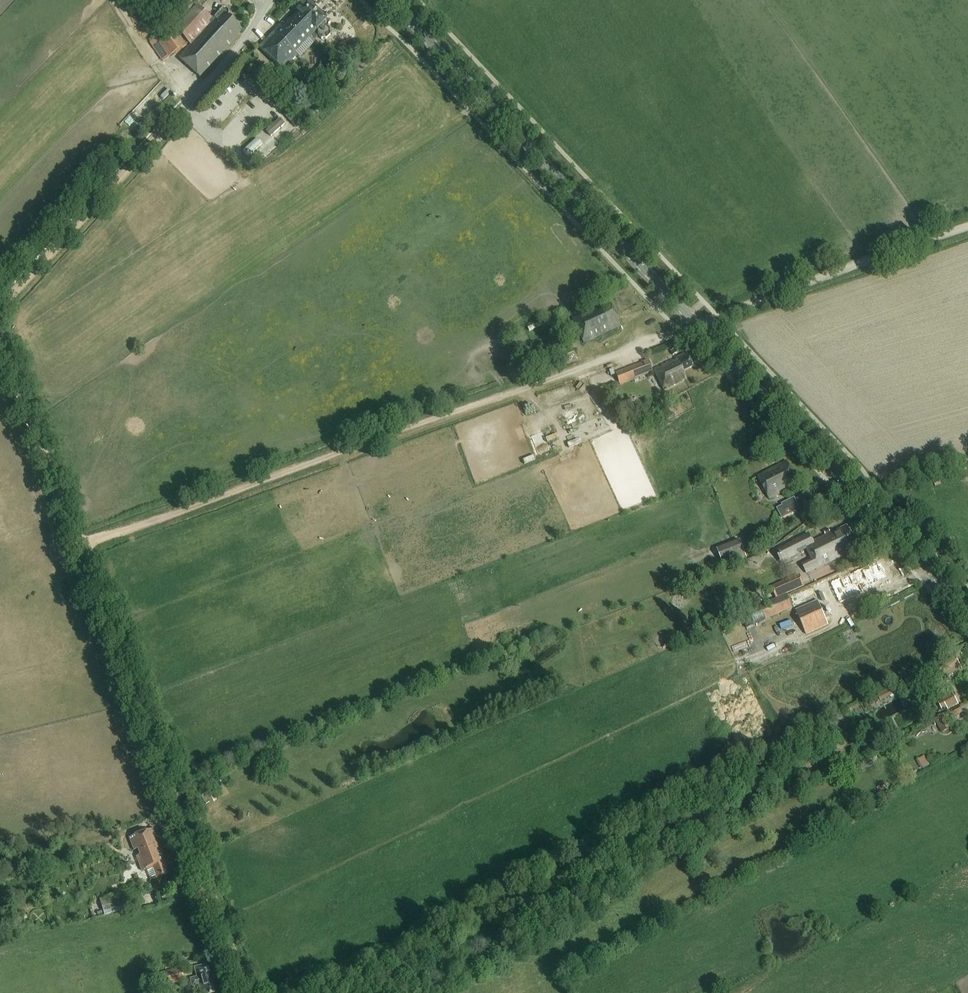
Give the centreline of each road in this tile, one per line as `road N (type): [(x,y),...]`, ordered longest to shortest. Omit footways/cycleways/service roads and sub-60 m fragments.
road 1 (track): [(73,548),(967,227)]
road 2 (tertiary): [(391,0),(967,611)]
road 3 (track): [(247,992),(0,335)]
road 4 (track): [(0,307),(164,127)]
road 5 (unclassified): [(164,127),(272,0)]

